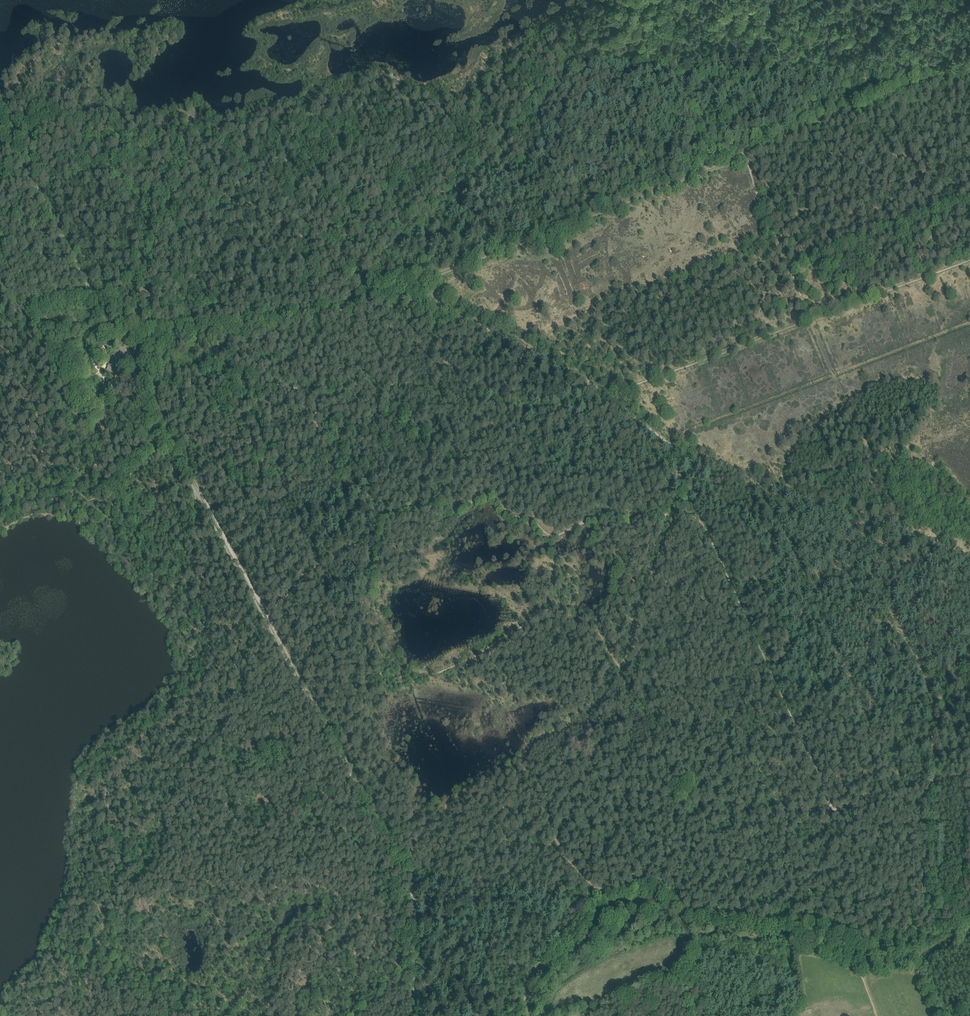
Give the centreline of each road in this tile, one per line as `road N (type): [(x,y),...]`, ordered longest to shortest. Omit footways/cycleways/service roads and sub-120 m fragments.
road 1 (track): [(934,786),(884,788),(833,811),(720,560),(704,527),(683,513),(588,522),(550,535),(488,495),(458,509),(399,514),(319,565),(267,615)]
road 2 (unclassified): [(122,351),(0,119)]

